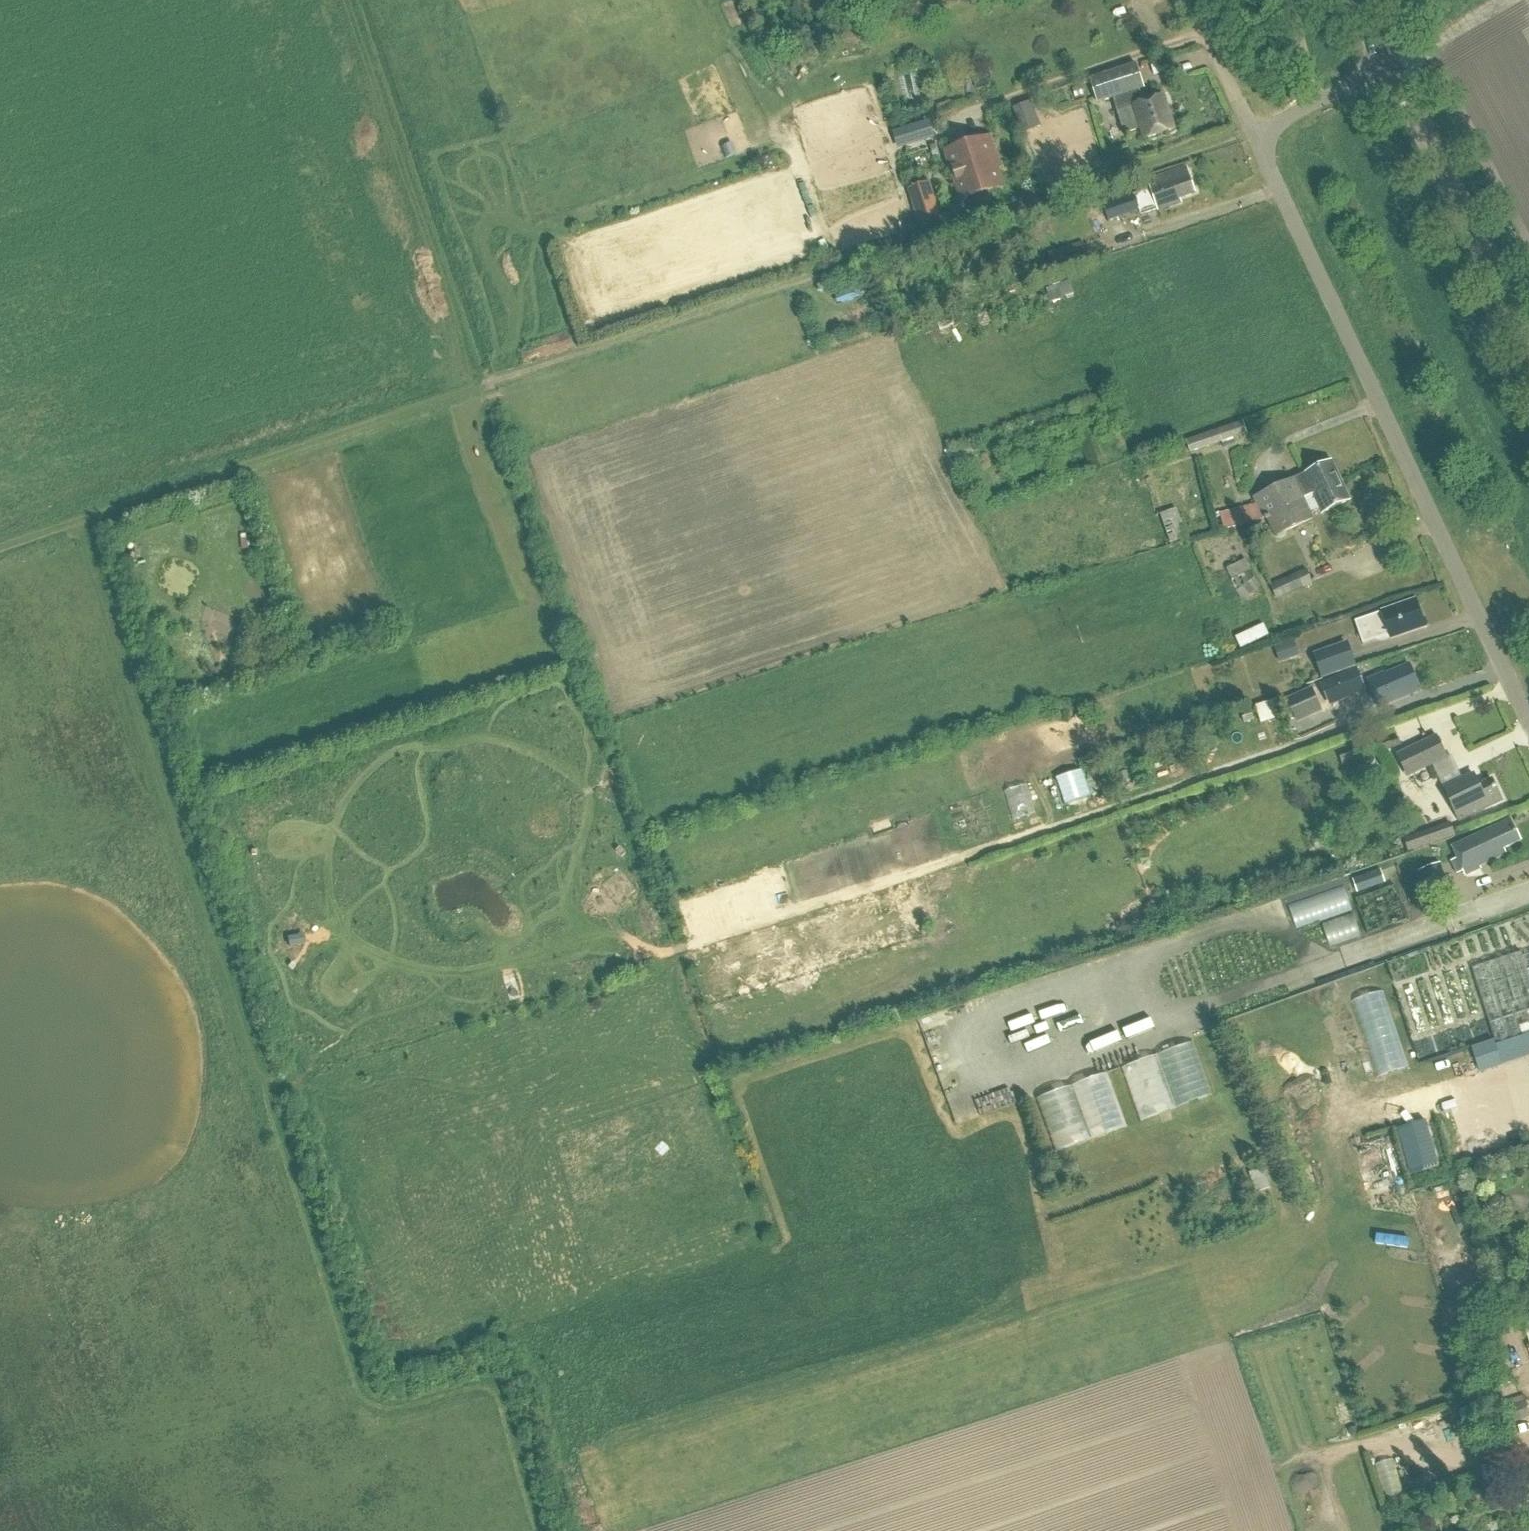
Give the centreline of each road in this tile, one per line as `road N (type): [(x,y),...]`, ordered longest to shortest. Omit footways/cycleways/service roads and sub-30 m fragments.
road 1 (track): [(0,546),(1252,129)]
road 2 (unclassified): [(1528,724),(1254,135),(1391,67)]
road 3 (tertiary): [(1528,334),(1391,67)]
road 4 (track): [(1252,129),(1192,0)]

